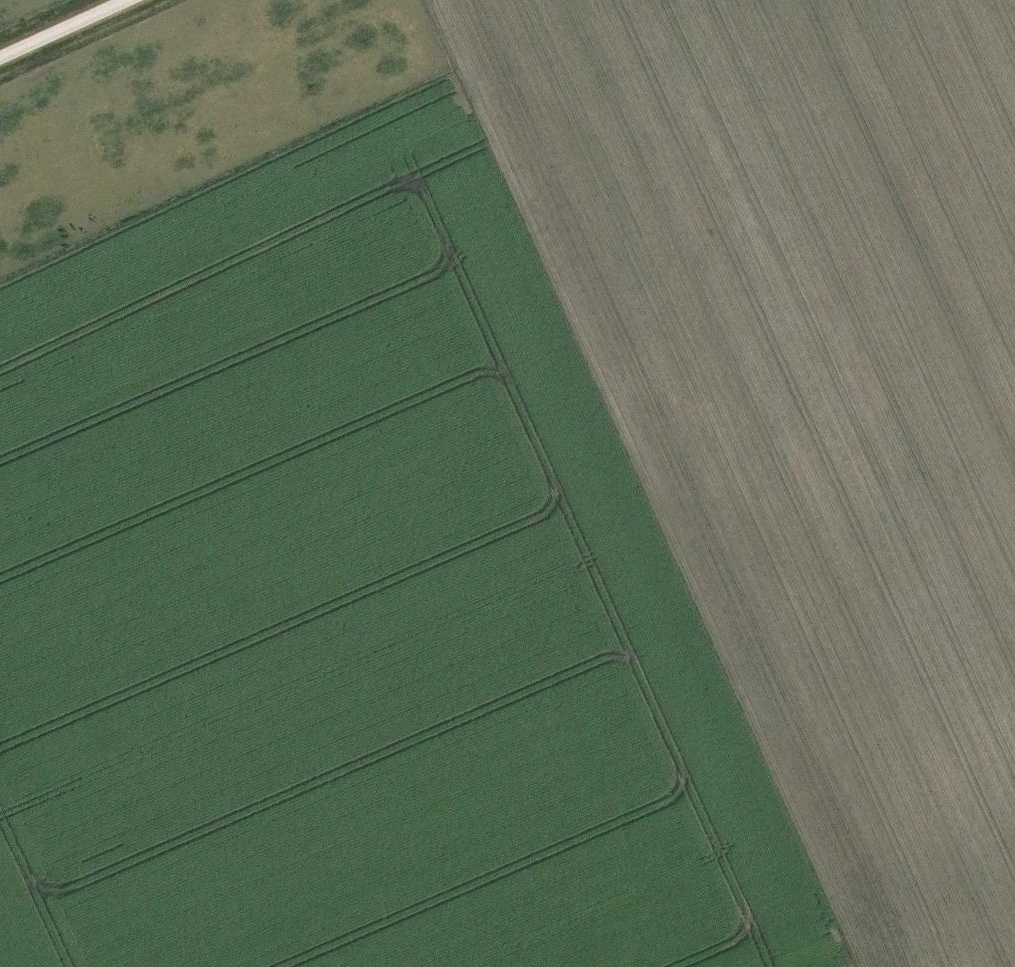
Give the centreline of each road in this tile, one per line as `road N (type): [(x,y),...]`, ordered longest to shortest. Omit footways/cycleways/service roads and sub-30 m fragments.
road 1 (unclassified): [(0,56),(124,0)]

